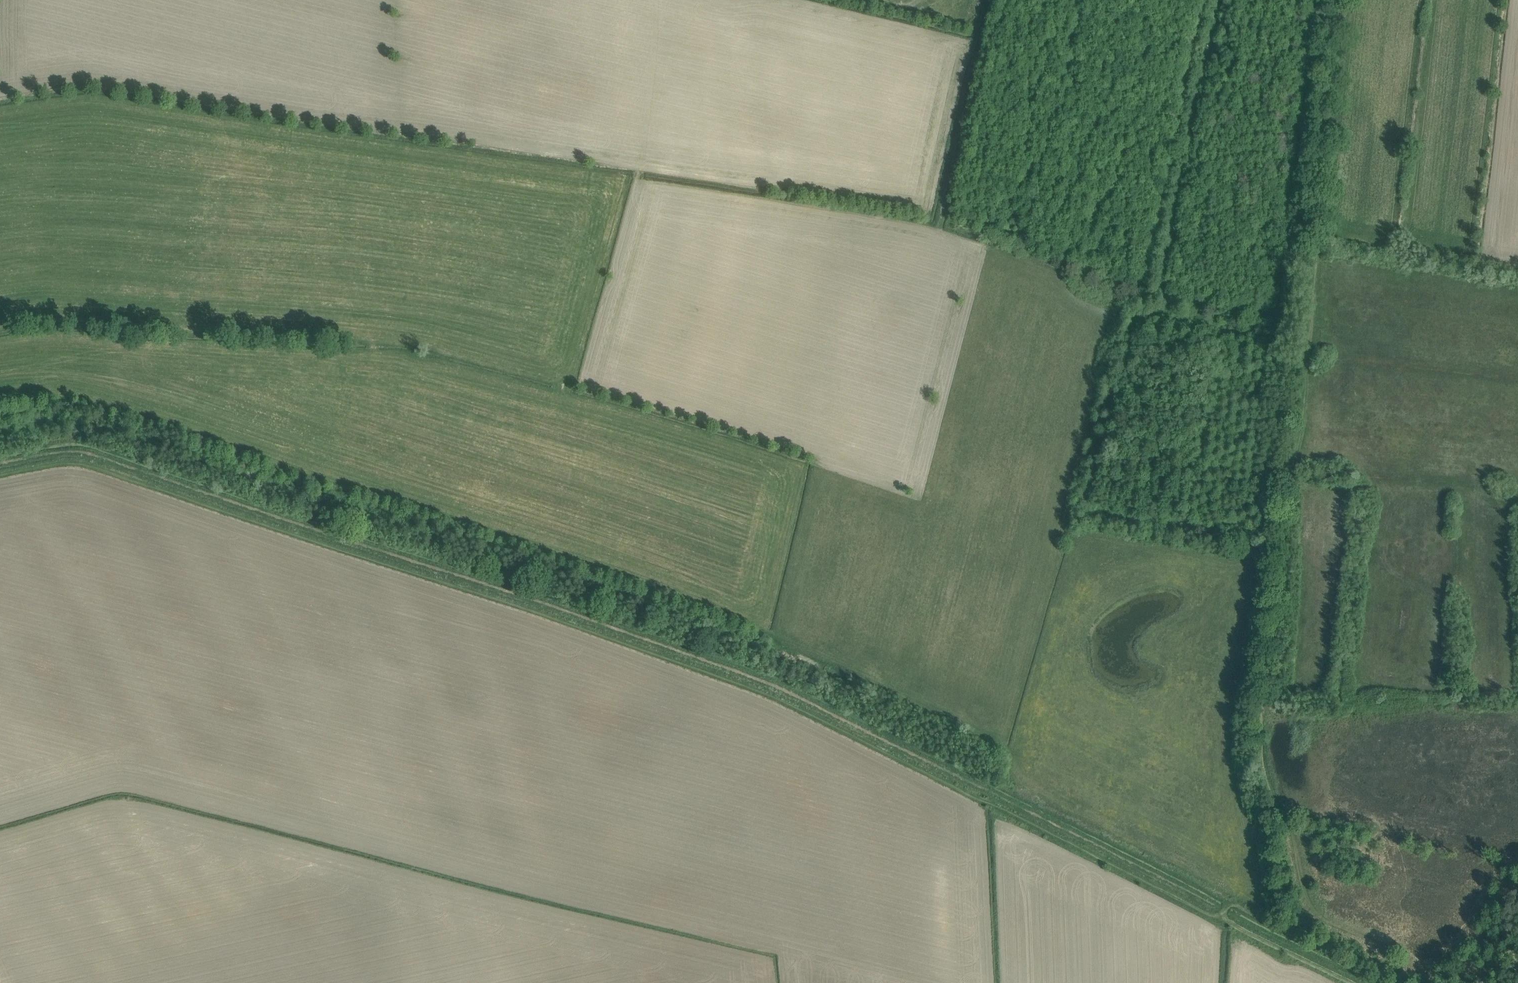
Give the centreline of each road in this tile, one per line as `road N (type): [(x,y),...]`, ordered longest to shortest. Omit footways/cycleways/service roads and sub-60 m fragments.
road 1 (track): [(1220,917),(753,681),(94,457),(0,468)]
road 2 (track): [(1338,982),(1220,917)]

